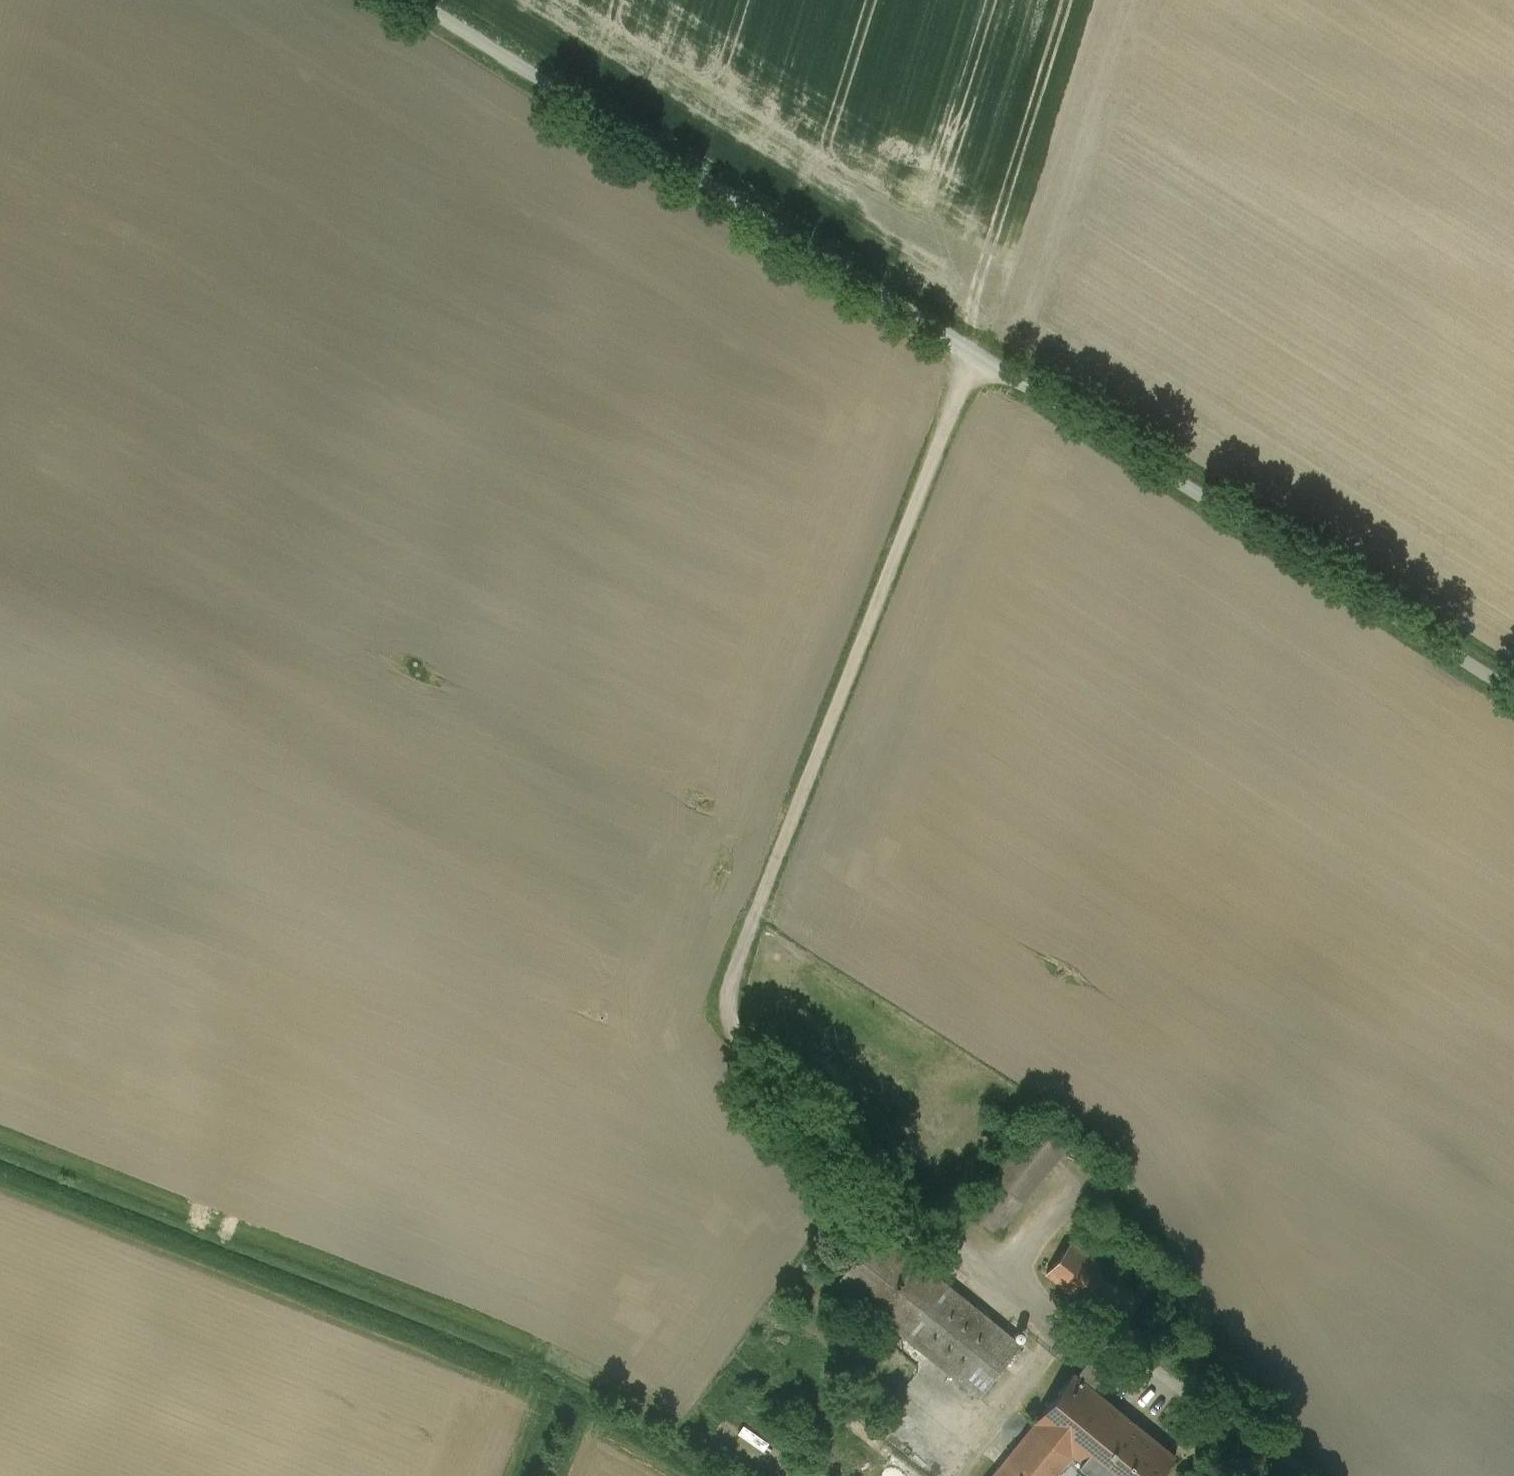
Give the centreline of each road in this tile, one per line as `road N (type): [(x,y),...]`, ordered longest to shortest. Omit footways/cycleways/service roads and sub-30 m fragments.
road 1 (unclassified): [(422,0),(1513,690)]

